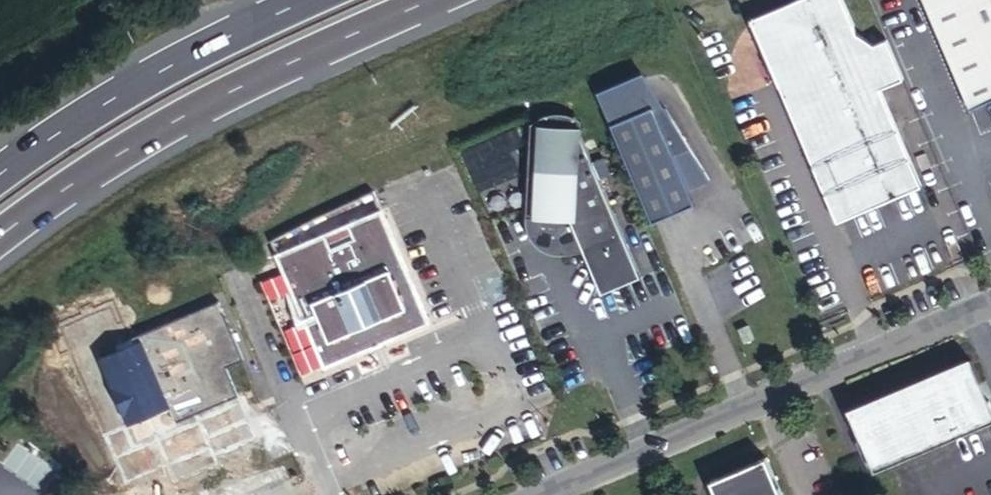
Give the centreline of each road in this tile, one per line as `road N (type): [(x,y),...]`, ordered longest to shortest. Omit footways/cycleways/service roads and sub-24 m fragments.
road 1 (unclassified): [(529,494),(990,299)]
road 2 (trunk): [(0,235),(213,98),(426,0)]
road 3 (trunk): [(301,0),(46,131),(0,166)]

